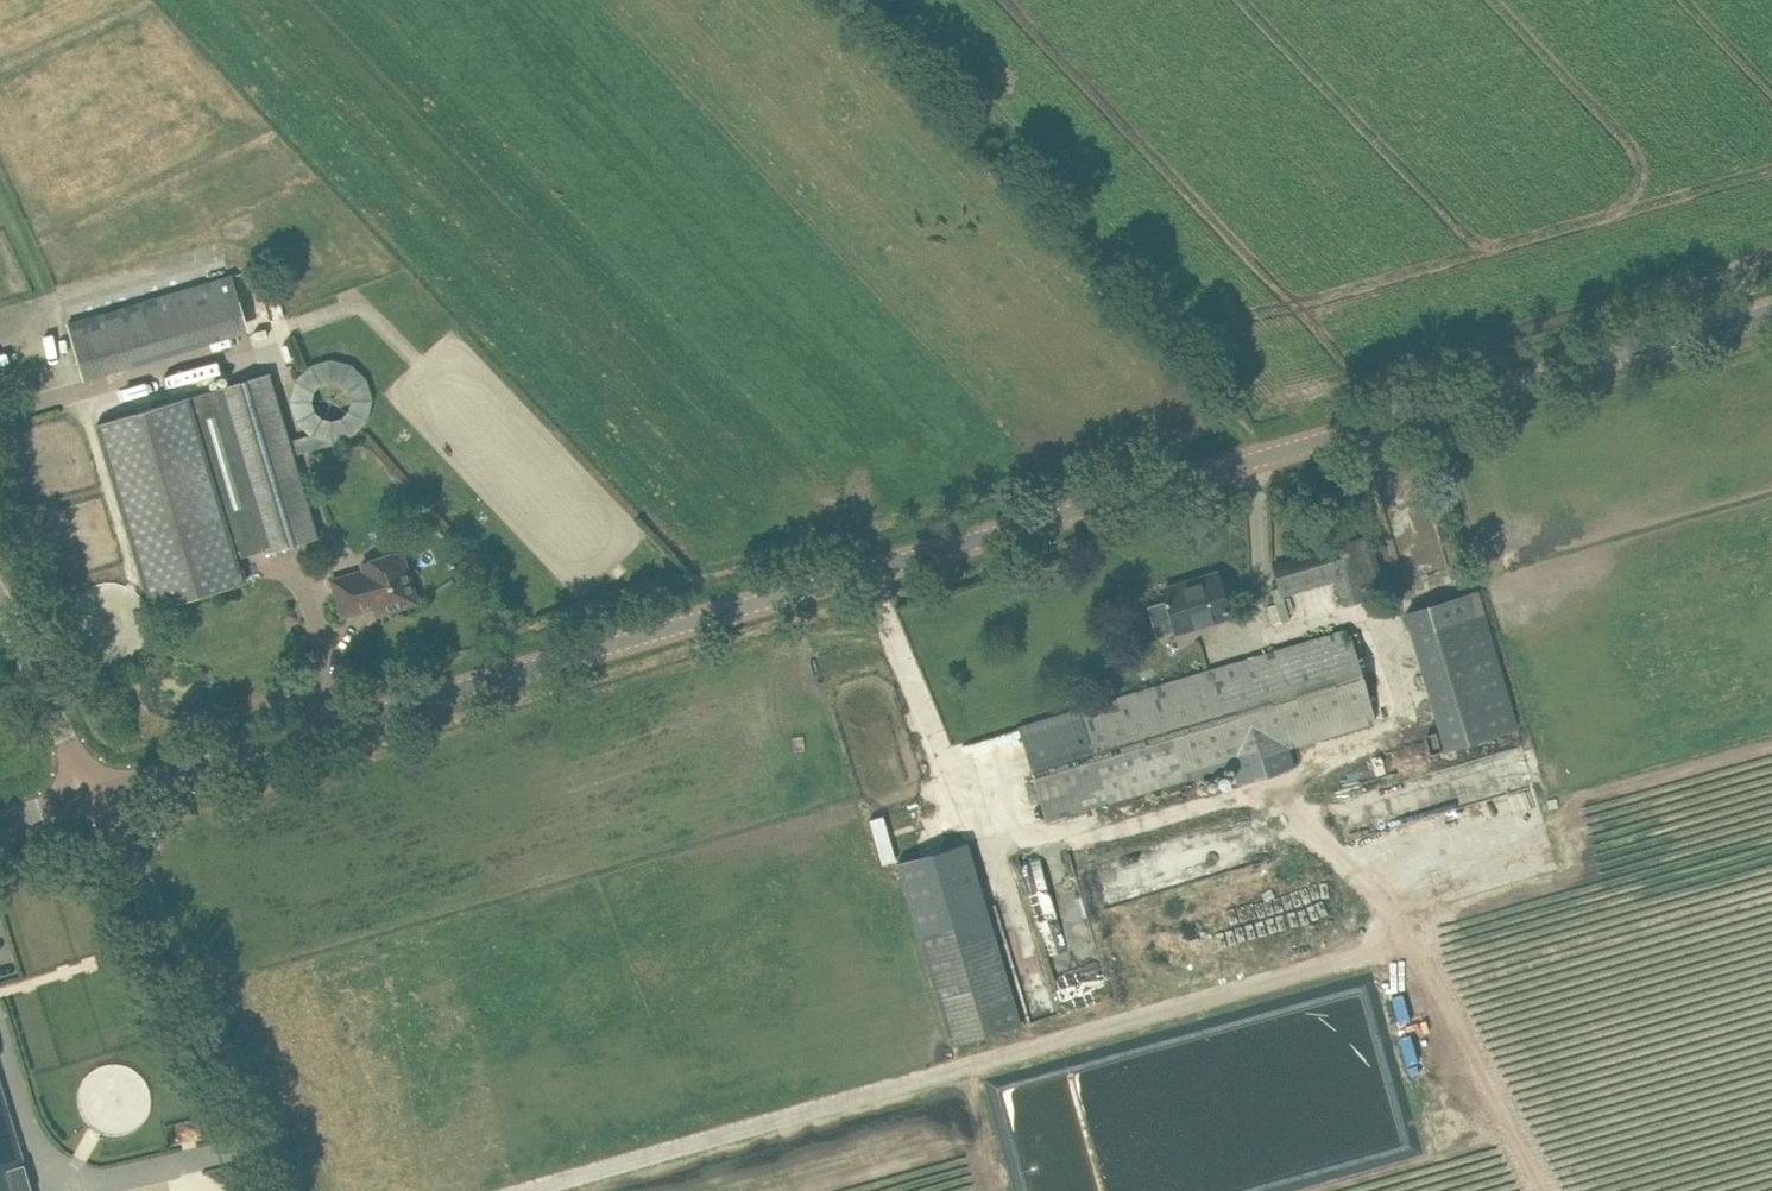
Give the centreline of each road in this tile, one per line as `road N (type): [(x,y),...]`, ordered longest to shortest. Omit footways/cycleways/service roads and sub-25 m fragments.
road 1 (tertiary): [(105,792),(1771,310)]
road 2 (track): [(1541,1190),(1359,852),(1297,808),(1225,803),(1090,839),(980,828),(940,776),(870,571)]
road 3 (unclassified): [(296,1190),(105,792)]
road 4 (unclassified): [(105,792),(65,737),(0,599)]

